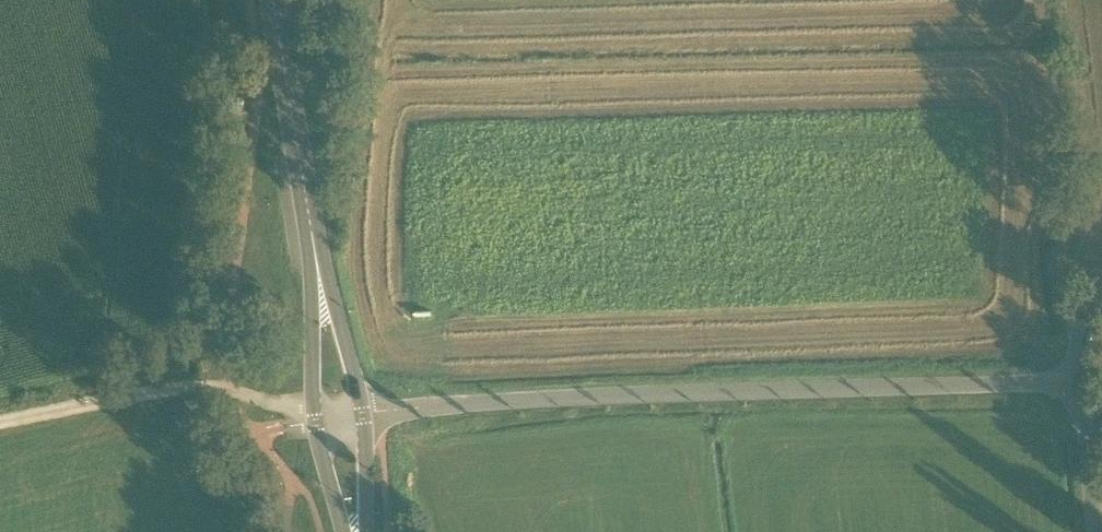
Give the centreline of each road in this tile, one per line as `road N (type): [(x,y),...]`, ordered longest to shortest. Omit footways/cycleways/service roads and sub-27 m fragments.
road 1 (unclassified): [(364,415),(488,403),(1075,385)]
road 2 (track): [(314,422),(226,390),(0,423)]
road 3 (secondary): [(272,0),(310,231)]
road 4 (secondary): [(364,415),(310,231)]
road 5 (secondary): [(310,231),(314,422)]
road 6 (unclassified): [(1075,385),(1095,531)]

